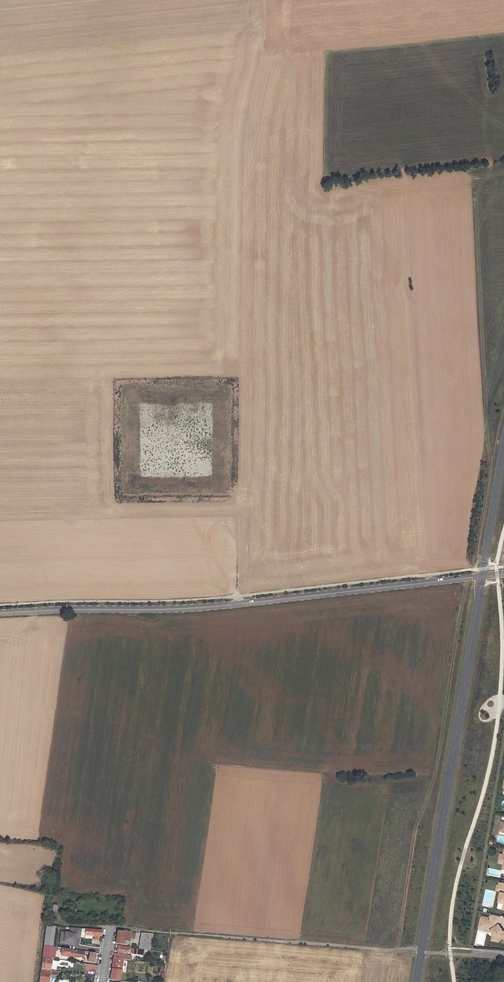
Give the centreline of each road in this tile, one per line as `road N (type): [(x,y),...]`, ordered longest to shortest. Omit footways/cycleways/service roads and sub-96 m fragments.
road 1 (tertiary): [(0,613),(159,613),(482,576)]
road 2 (track): [(51,865),(59,919),(69,924),(470,955)]
road 3 (unclassified): [(416,981),(482,576)]
road 4 (unclassified): [(482,576),(503,444)]

